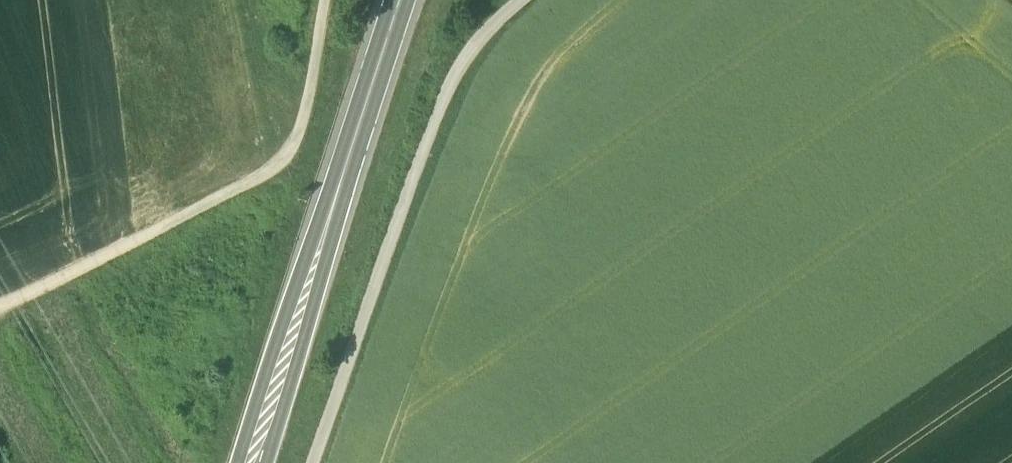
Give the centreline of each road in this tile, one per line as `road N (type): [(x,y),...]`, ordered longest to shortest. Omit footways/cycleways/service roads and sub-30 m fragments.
road 1 (track): [(312,462),(454,77),(521,0)]
road 2 (track): [(0,319),(287,175),(300,162),(316,112),(337,0)]
road 3 (primary): [(257,462),(400,0)]

